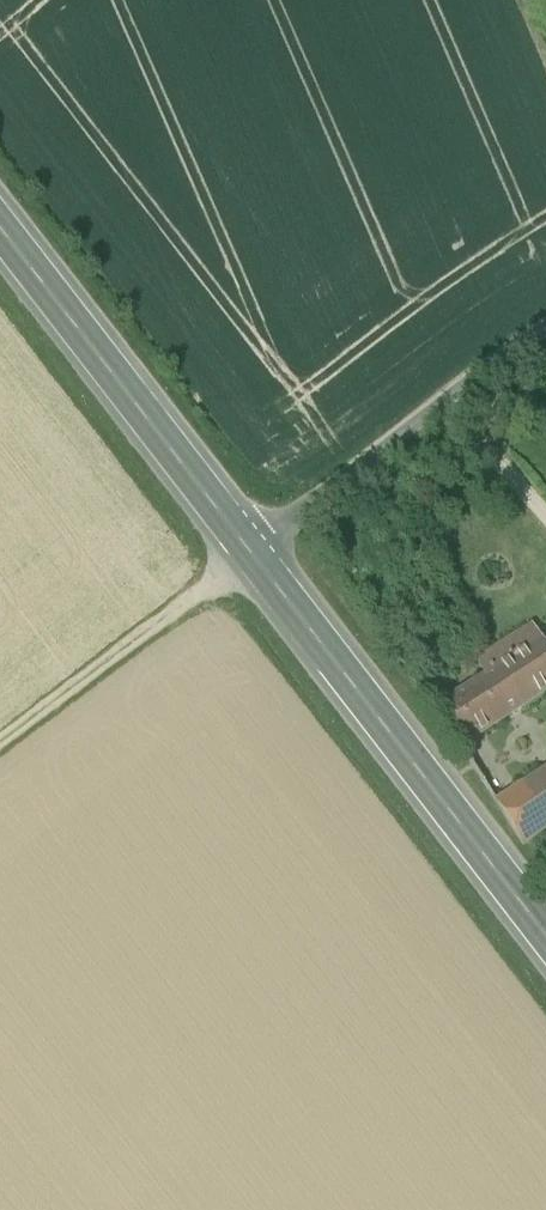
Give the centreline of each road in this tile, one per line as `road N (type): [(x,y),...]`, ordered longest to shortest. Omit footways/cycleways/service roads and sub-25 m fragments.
road 1 (secondary): [(545,937),(0,225)]
road 2 (track): [(545,327),(0,743)]

